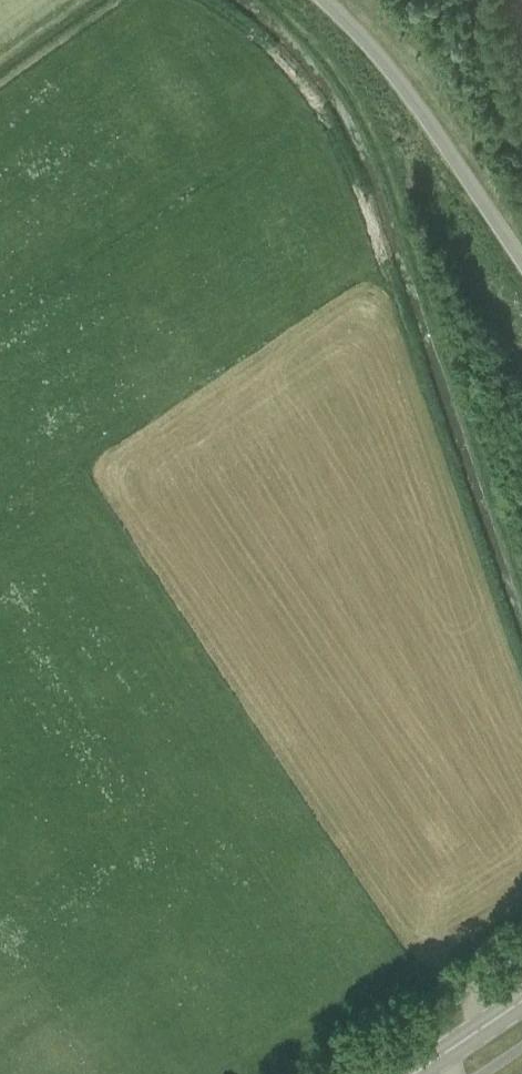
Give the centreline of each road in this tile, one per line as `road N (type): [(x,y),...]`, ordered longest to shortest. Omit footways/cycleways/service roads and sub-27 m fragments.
road 1 (unclassified): [(521,257),(392,72),(328,0)]

